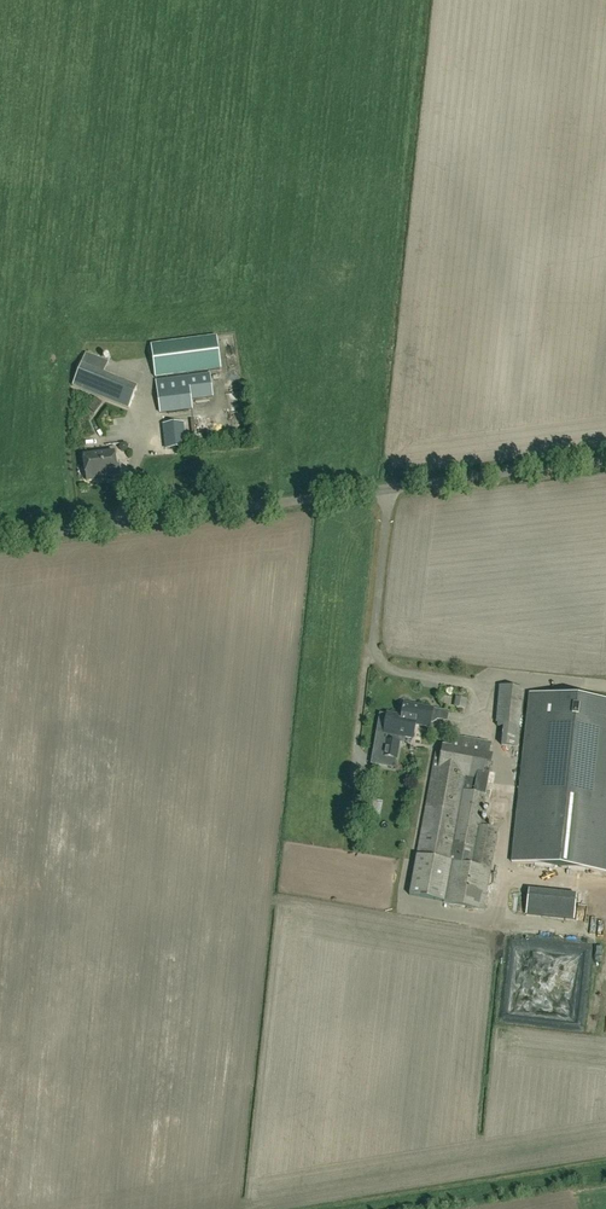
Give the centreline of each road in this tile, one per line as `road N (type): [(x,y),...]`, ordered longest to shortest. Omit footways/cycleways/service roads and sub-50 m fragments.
road 1 (unclassified): [(0,540),(605,460)]

